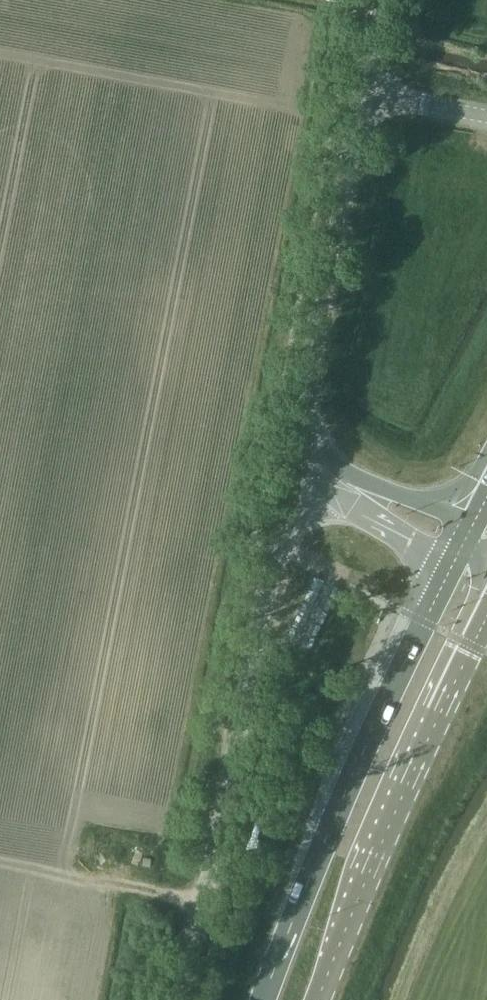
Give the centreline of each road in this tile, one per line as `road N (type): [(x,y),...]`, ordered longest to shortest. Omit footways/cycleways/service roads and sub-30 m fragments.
road 1 (unclassified): [(183,999),(277,566),(337,479)]
road 2 (primary): [(451,559),(262,999)]
road 3 (primary): [(315,999),(420,738),(486,600)]
road 4 (tertiary): [(337,479),(314,453),(305,422),(306,377),(363,90)]
road 5 (tertiary): [(337,479),(357,509),(451,559)]
road 6 (tertiary): [(469,522),(337,479)]
road 7 (unclassified): [(363,90),(486,115)]

